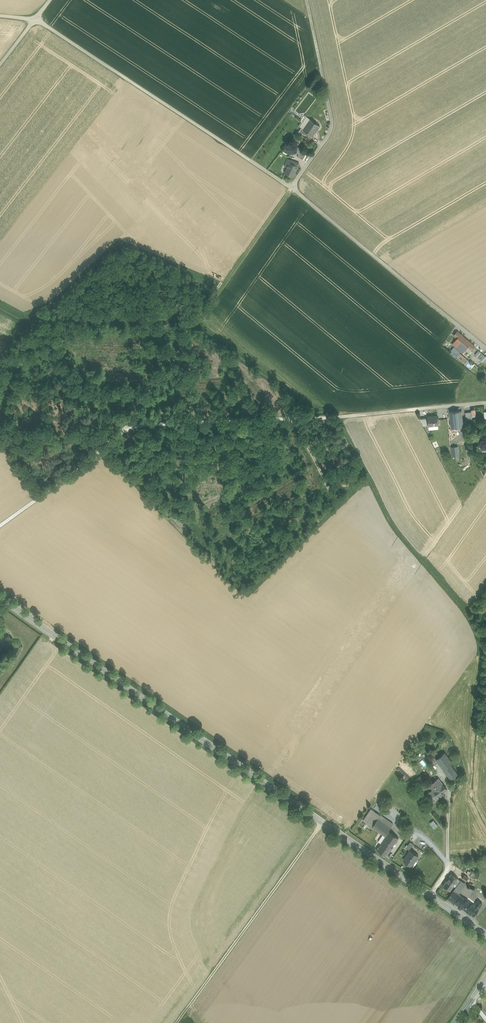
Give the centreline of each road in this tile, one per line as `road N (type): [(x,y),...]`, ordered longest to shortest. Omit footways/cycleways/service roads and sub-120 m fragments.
road 1 (secondary): [(0,595),(485,935)]
road 2 (unclassified): [(485,403),(134,425),(0,525)]
road 3 (unclassified): [(34,19),(290,188)]
road 4 (track): [(118,437),(290,188)]
road 5 (unclassified): [(290,188),(485,349)]
road 6 (track): [(323,823),(177,1022)]
road 7 (unclassified): [(307,0),(334,125),(290,188)]

